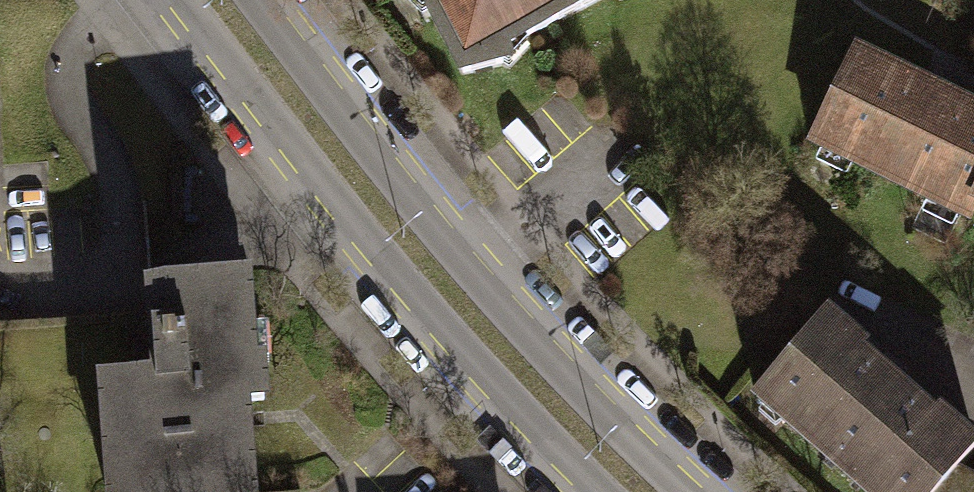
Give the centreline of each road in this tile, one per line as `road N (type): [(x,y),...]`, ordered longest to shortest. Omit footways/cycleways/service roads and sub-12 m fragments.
road 1 (tertiary): [(696,491),(566,377),(476,275),(263,0)]
road 2 (tertiary): [(180,0),(442,336),(593,491)]

